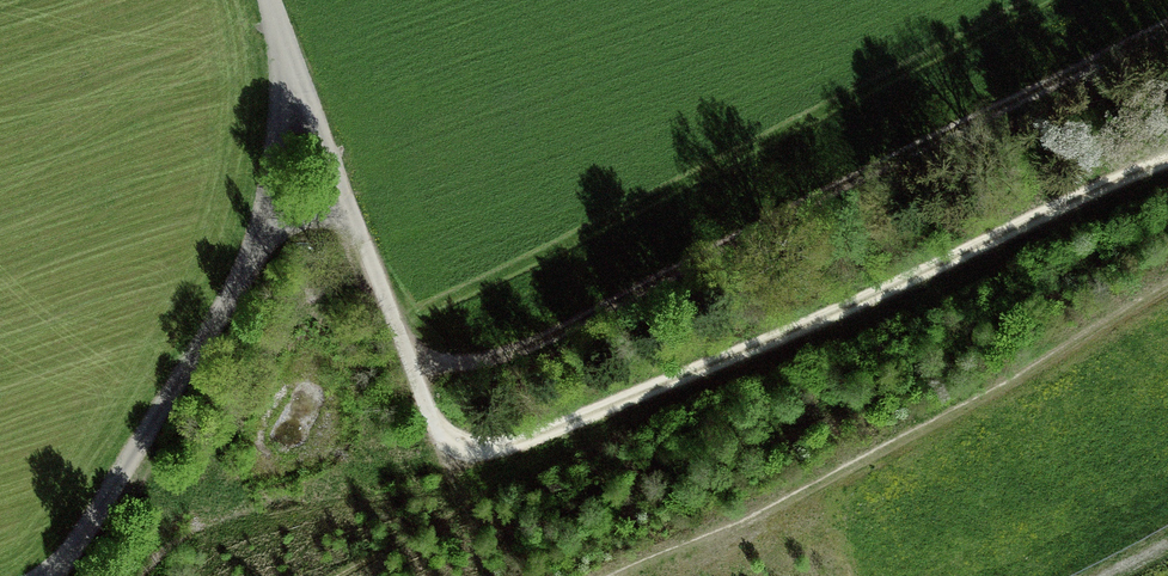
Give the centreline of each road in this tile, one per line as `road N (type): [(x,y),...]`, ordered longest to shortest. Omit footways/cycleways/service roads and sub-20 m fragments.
road 1 (track): [(1167,29),(486,361),(433,363),(403,351),(441,443),(489,450),(830,313),(1167,156)]
road 2 (unclassified): [(253,241),(145,440),(50,575)]
road 3 (unclassified): [(283,62),(253,241)]
road 4 (unclassified): [(283,62),(352,227)]
road 5 (unclassified): [(352,227),(403,351)]

